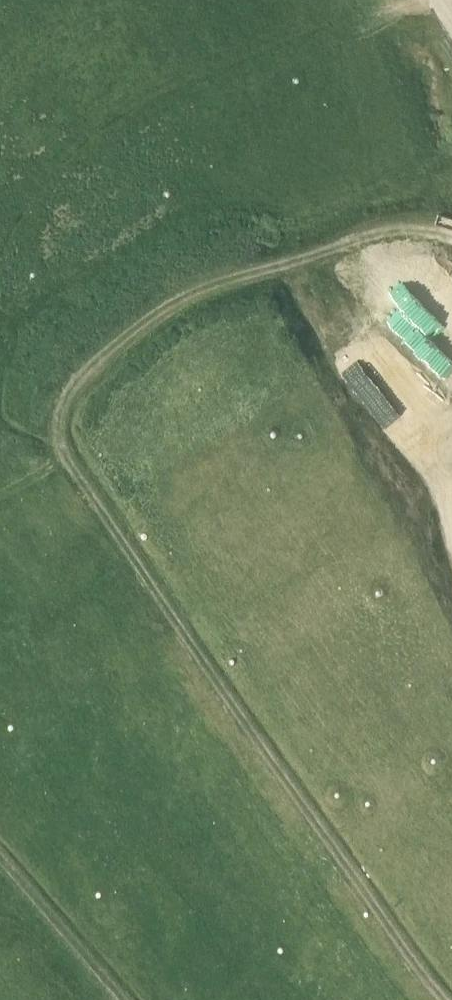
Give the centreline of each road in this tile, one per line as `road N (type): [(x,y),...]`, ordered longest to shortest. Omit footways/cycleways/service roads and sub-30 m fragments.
road 1 (track): [(451,245),(359,241),(203,296),(110,339),(54,425),(450,999)]
road 2 (track): [(0,857),(130,999)]

